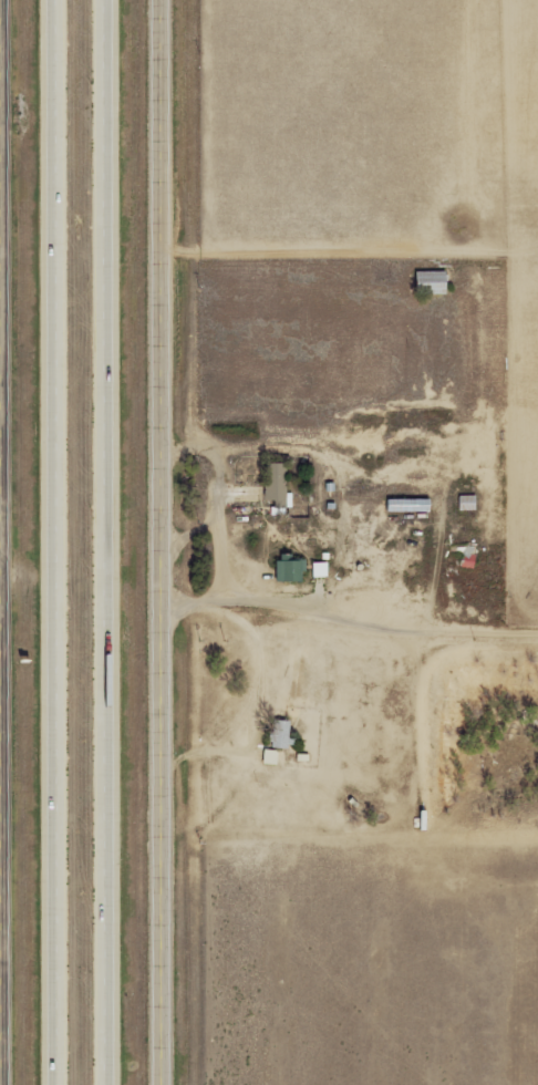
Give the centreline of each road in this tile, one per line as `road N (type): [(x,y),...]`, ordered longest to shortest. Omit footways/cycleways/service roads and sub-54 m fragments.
road 1 (motorway): [(63,0),(61,1084)]
road 2 (motorway): [(121,1084),(119,0)]
road 3 (tertiary): [(8,0),(10,1084)]
road 4 (tertiary): [(174,1084),(175,0)]
road 5 (residential): [(175,623),(537,620)]

